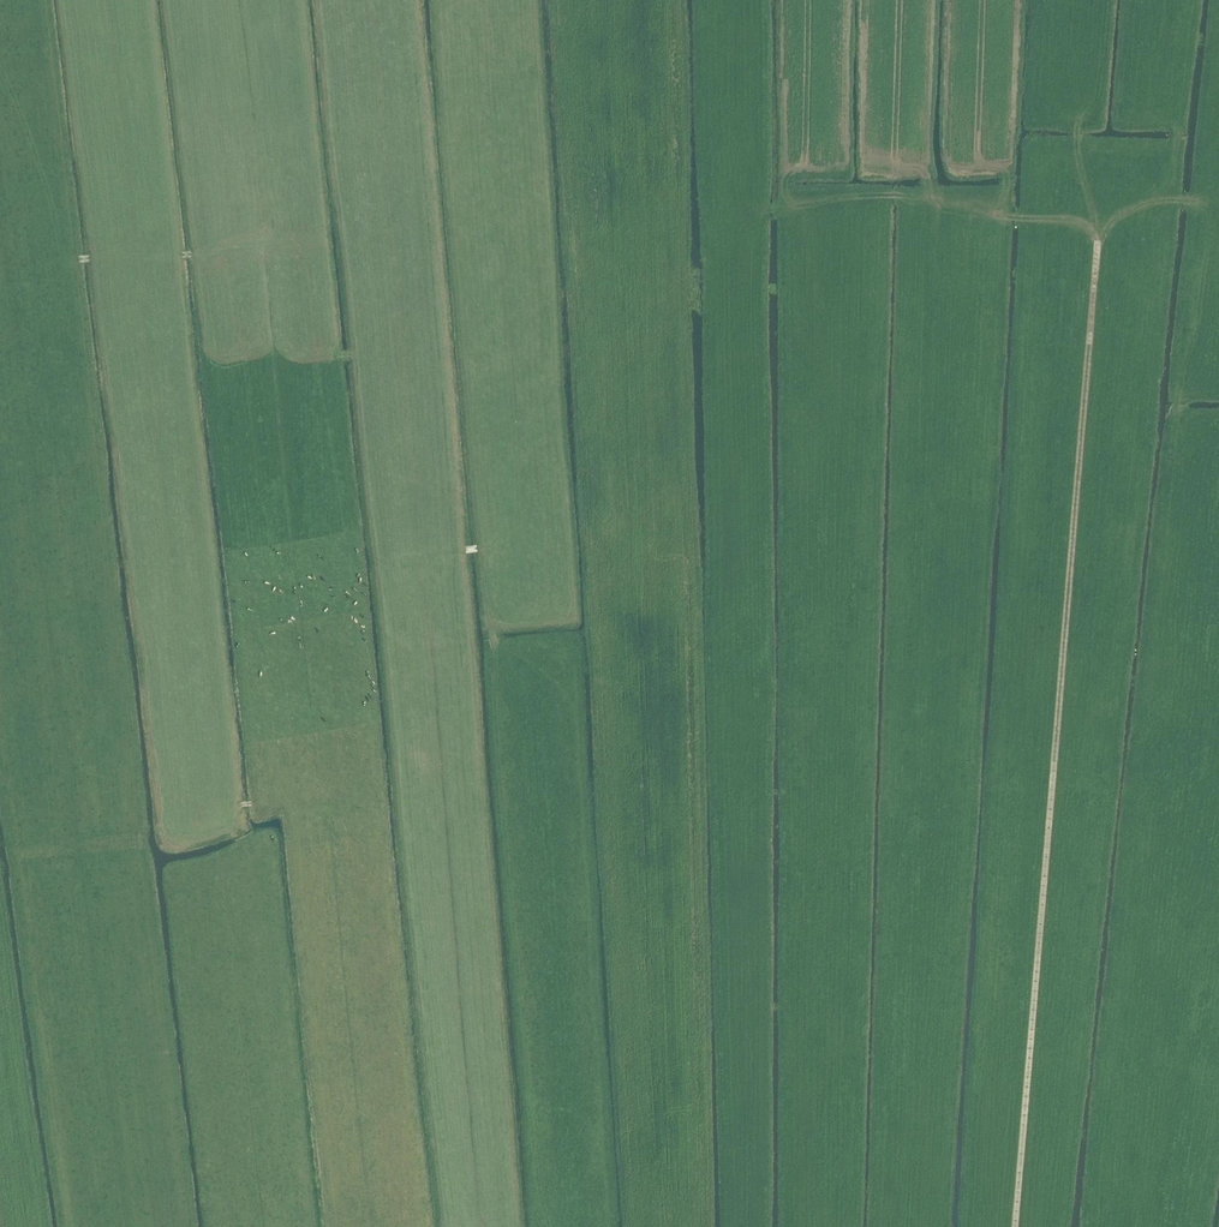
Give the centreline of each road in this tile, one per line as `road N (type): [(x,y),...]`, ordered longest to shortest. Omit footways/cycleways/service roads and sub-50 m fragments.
road 1 (track): [(1015,1226),(1098,241)]

